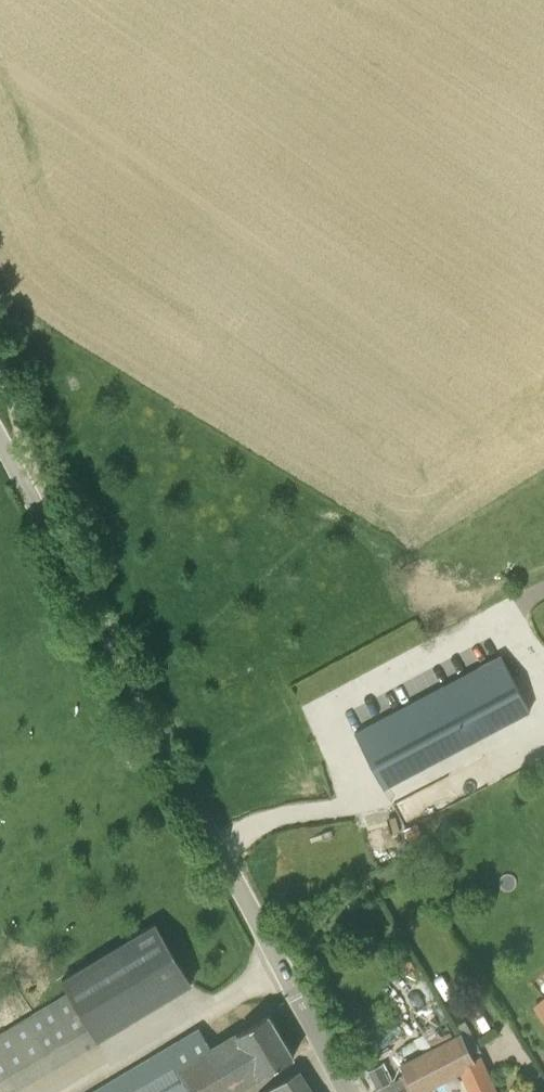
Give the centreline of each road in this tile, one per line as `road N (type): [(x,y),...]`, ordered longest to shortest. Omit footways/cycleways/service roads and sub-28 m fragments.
road 1 (tertiary): [(348,1091),(0,441)]
road 2 (track): [(25,488),(22,434),(0,369)]

